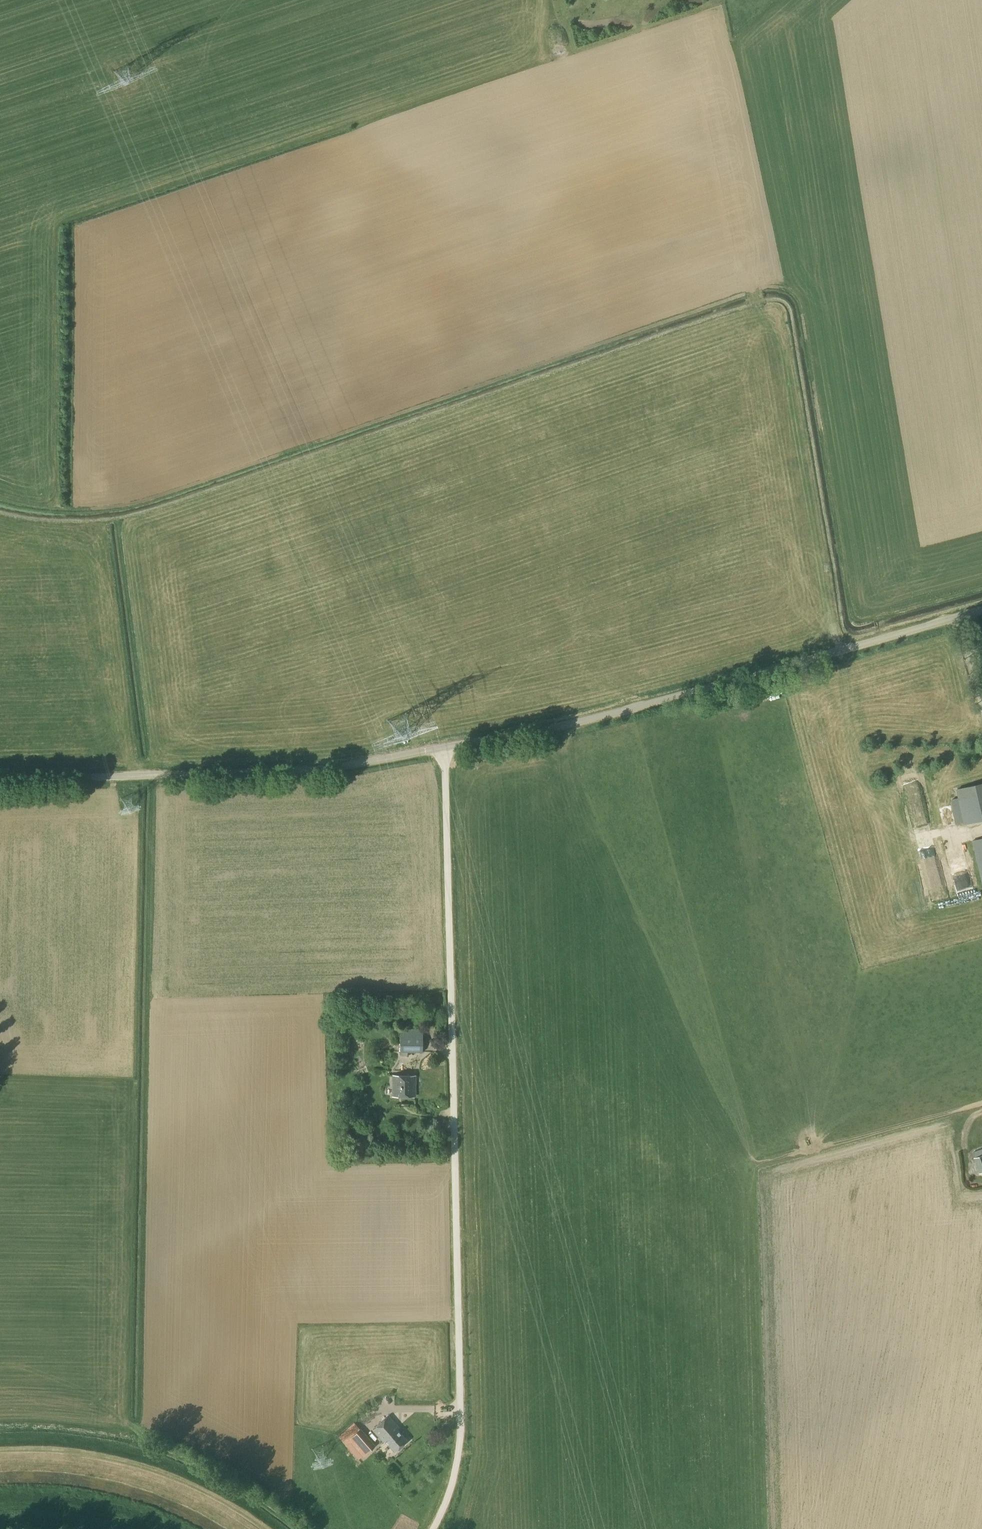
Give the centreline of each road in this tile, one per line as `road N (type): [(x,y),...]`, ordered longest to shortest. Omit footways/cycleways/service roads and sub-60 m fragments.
road 1 (unclassified): [(981,610),(449,753),(328,775),(0,784)]

